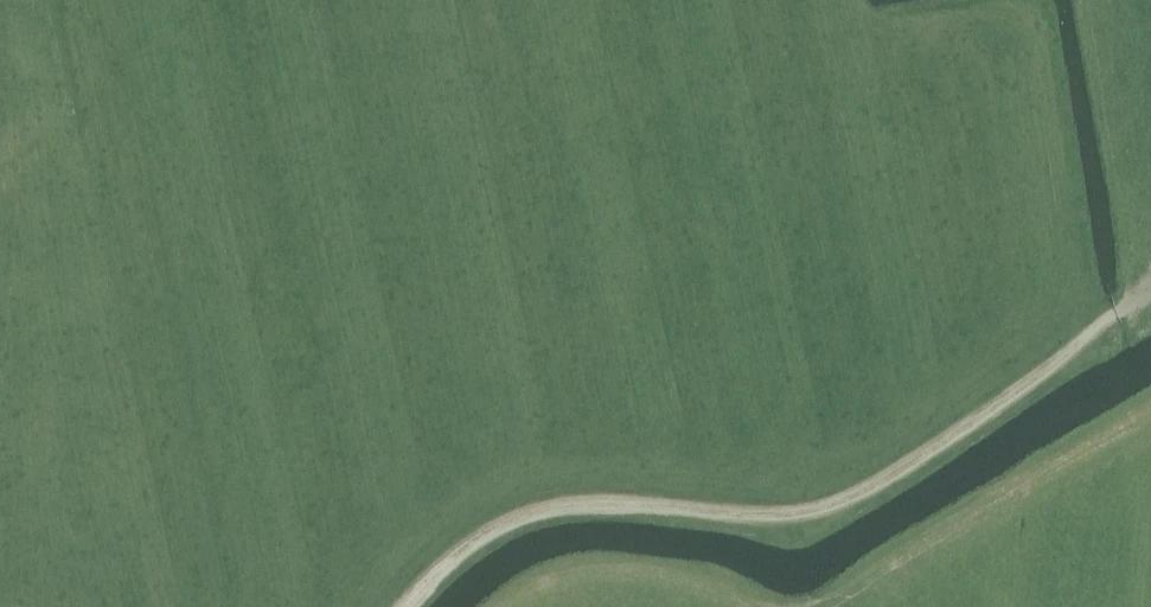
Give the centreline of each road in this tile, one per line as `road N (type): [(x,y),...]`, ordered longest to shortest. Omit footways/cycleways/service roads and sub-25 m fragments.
road 1 (track): [(1150,287),(1042,376),(845,500),(794,516),(586,507),(508,526),(409,606)]

